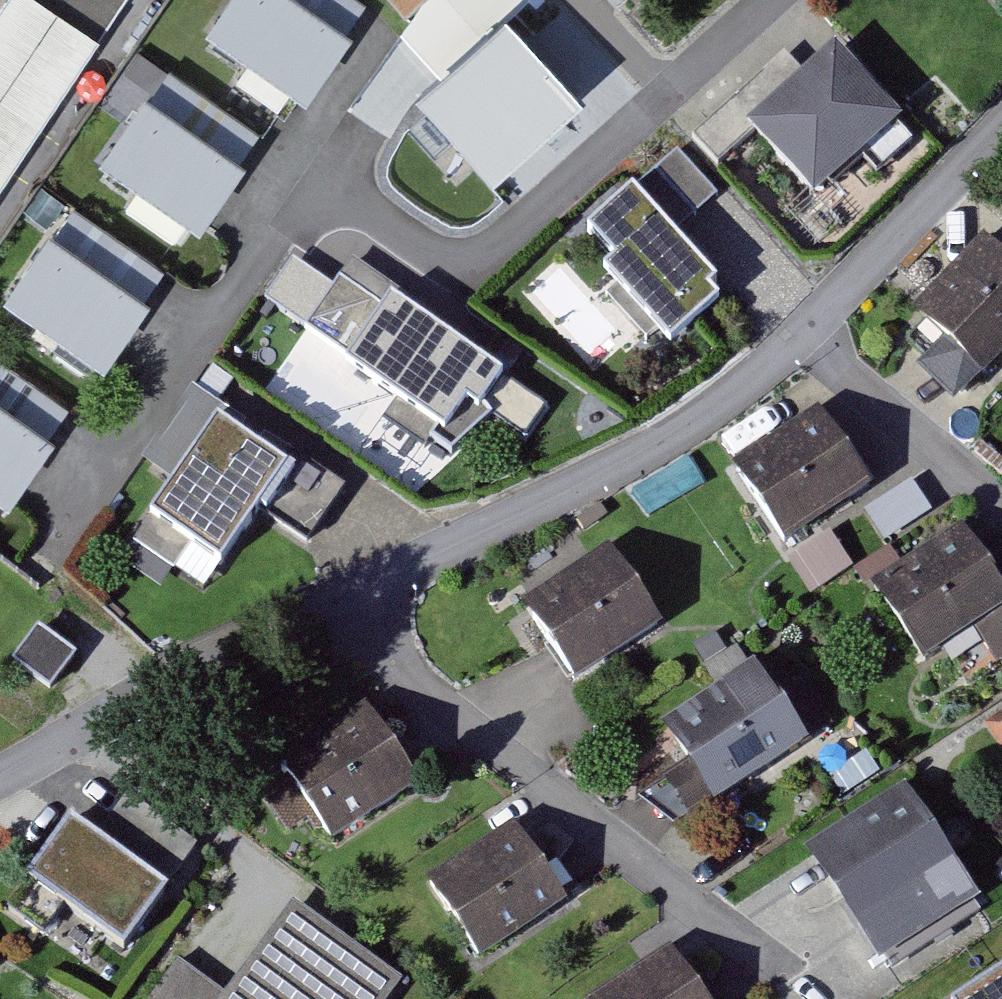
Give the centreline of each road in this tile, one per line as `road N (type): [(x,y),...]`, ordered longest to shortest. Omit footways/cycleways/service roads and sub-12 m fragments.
road 1 (residential): [(772,0),(470,278),(311,190)]
road 2 (residential): [(333,605),(455,720),(769,960)]
road 3 (residential): [(802,332),(639,450),(333,605)]
road 4 (residential): [(333,605),(0,778)]
road 5 (residential): [(1001,132),(802,332)]
road 6 (residential): [(1001,511),(802,332)]

